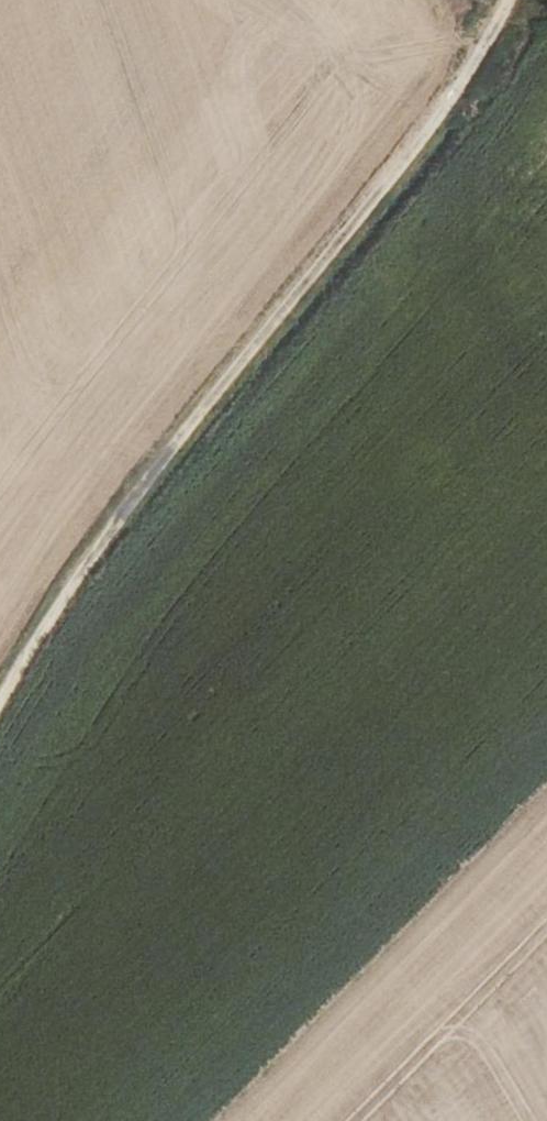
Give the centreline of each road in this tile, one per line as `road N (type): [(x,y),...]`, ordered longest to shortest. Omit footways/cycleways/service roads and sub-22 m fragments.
road 1 (track): [(0,702),(67,592),(475,60),(506,0)]

